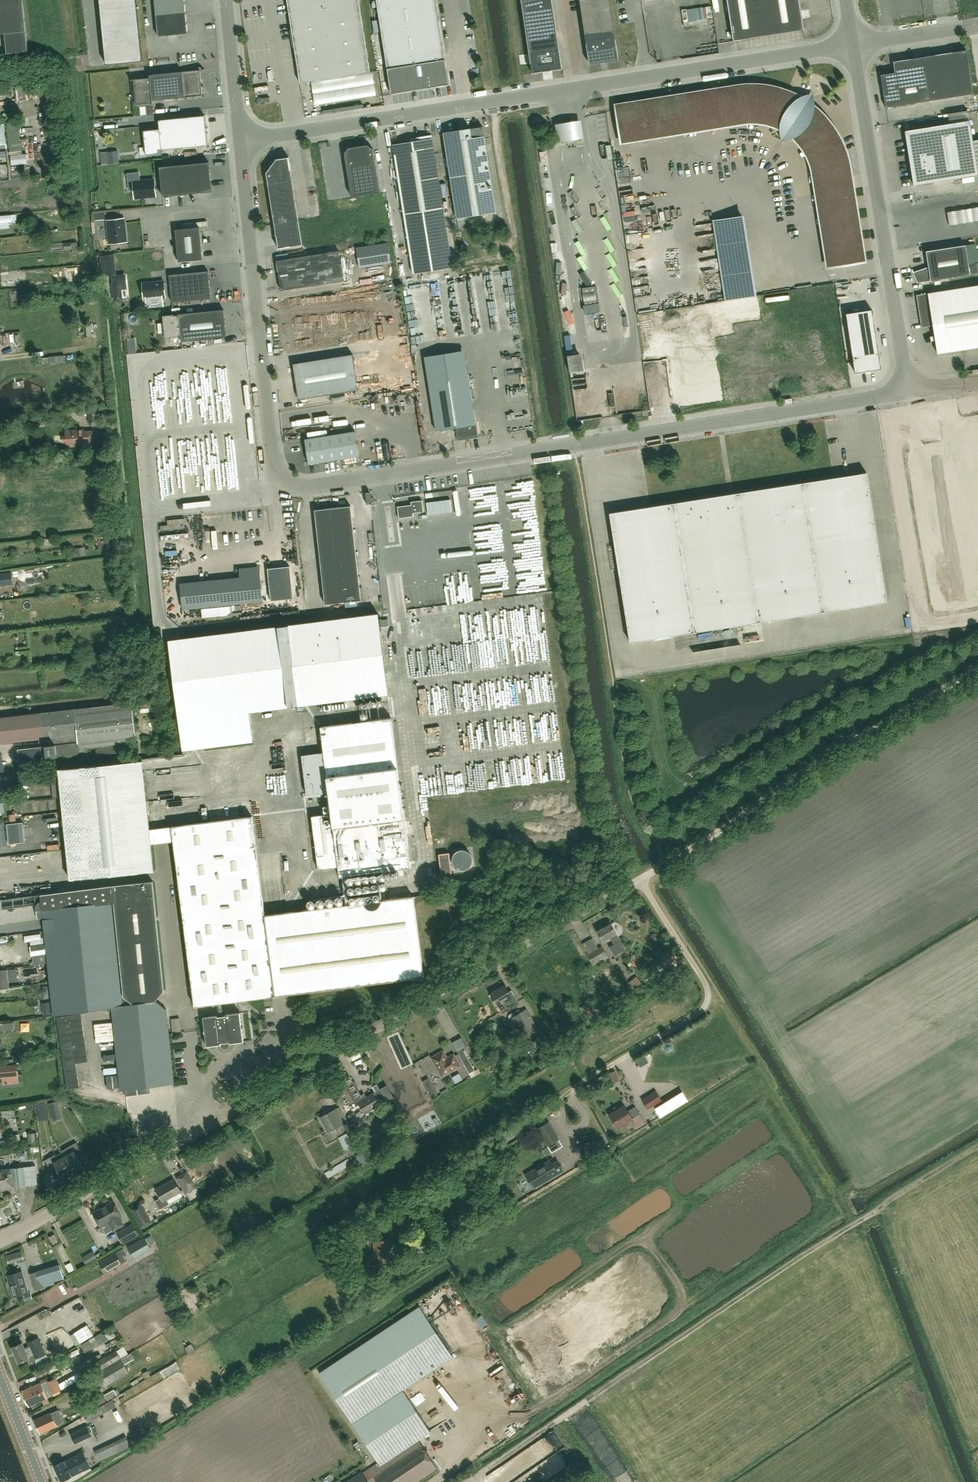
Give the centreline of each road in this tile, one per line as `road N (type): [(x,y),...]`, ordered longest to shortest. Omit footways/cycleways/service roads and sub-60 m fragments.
road 1 (unclassified): [(0,1241),(697,845),(977,669)]
road 2 (unclassified): [(242,140),(270,454),(286,479),(310,485),(908,392)]
road 3 (unclassified): [(242,140),(852,45)]
road 4 (track): [(882,1206),(483,1470)]
road 5 (unclassified): [(908,392),(852,45)]
road 6 (unclassified): [(227,0),(242,140)]
road 7 (unclassified): [(852,45),(977,25)]

